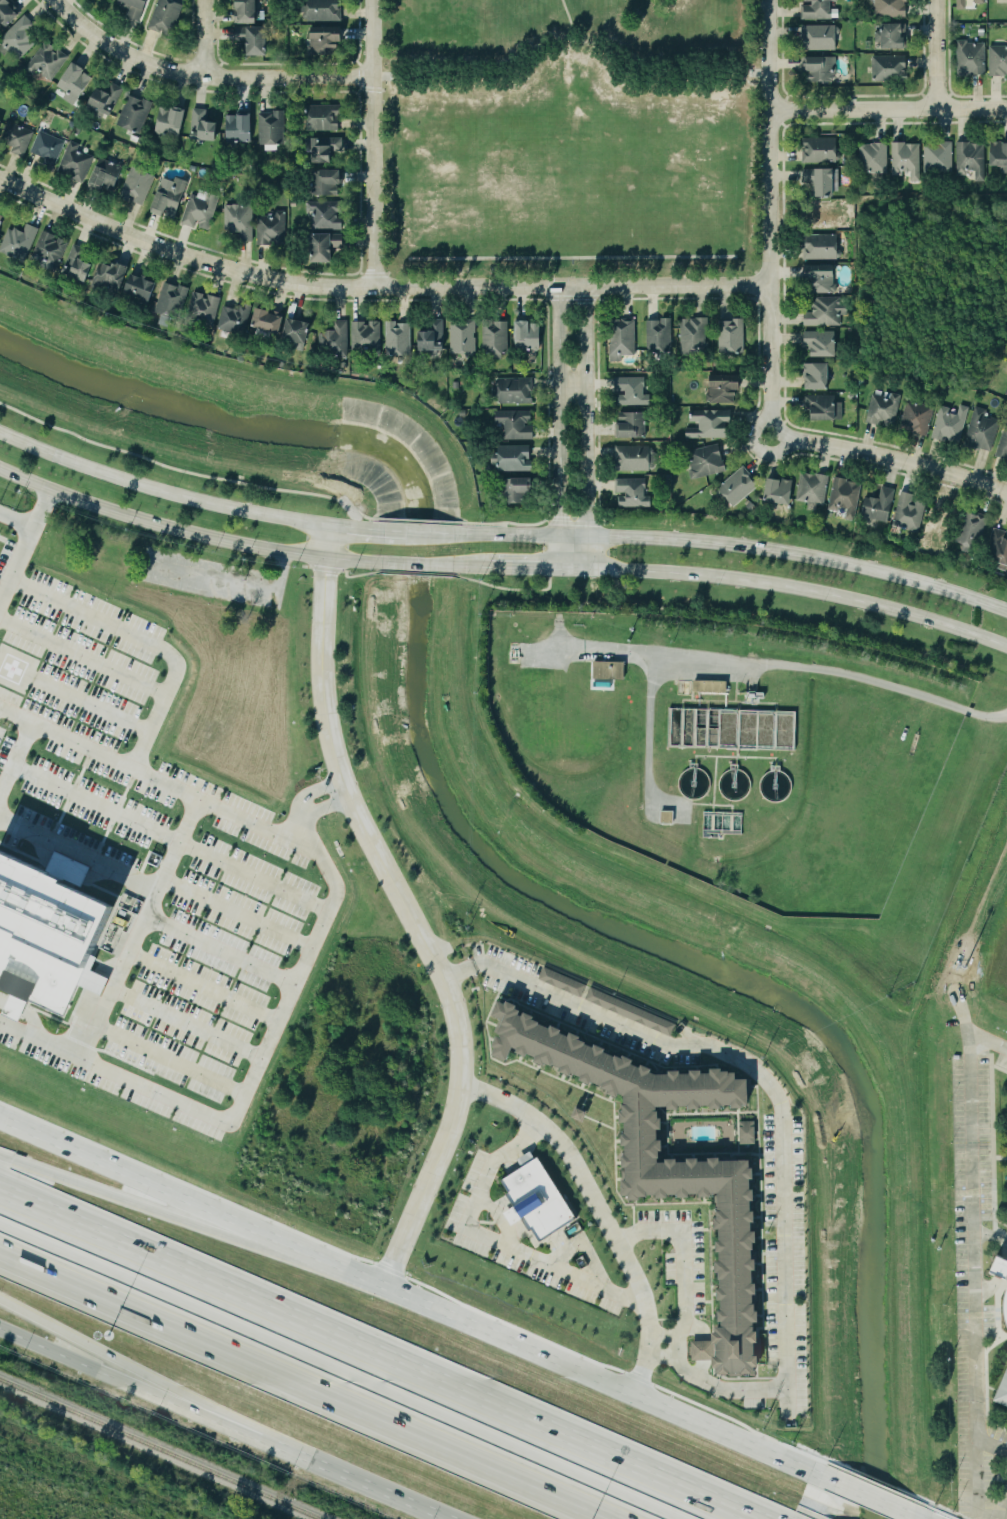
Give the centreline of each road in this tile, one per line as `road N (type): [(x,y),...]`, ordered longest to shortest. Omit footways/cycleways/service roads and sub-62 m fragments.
road 1 (motorway): [(753,1518),(0,1186)]
road 2 (residential): [(324,559),(321,692),(342,792),(458,1032),(453,1109),(381,1287)]
road 3 (motorway): [(0,1240),(634,1518)]
road 4 (secondary): [(1006,615),(794,555),(652,539),(454,533)]
road 5 (secondary): [(826,1482),(381,1287)]
road 6 (secondary): [(562,570),(786,588),(1006,649)]
road 7 (residential): [(772,437),(769,0)]
road 8 (residential): [(767,284),(373,288)]
road 9 (residential): [(373,288),(273,280),(199,261),(0,180)]
road 10 (secondary): [(0,469),(195,533),(375,564)]
road 11 (secondary): [(329,1264),(0,1119)]
road 12 (motorway): [(329,1264),(0,1157)]
road 13 (secondary): [(328,524),(129,481),(0,432)]
road 14 (residential): [(54,0),(100,41),(171,70),(372,77)]
road 15 (secondary): [(150,1385),(458,1518)]
road 16 (residential): [(373,288),(371,0)]
road 17 (residential): [(558,286),(562,570)]
road 18 (residential): [(587,570),(584,286)]
road 19 (residential): [(772,437),(862,452),(1006,493)]
road 20 (residential): [(1006,109),(770,111)]
road 21 (motorway): [(0,1300),(150,1385)]
road 22 (secondary): [(0,1319),(150,1385)]

